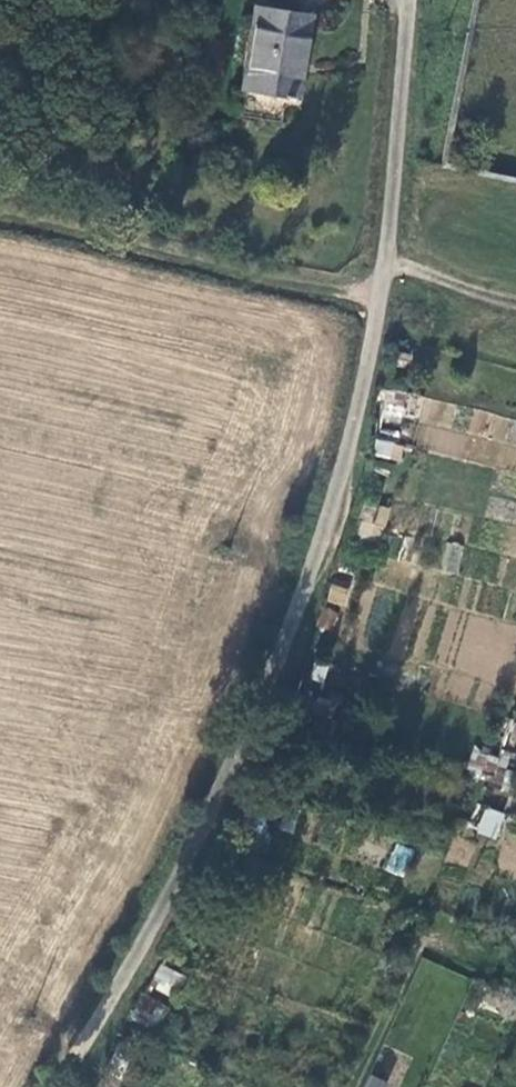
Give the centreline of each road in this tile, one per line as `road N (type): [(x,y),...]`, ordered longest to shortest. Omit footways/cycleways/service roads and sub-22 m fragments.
road 1 (unclassified): [(60,1086),(163,900),(315,571),(383,300),(409,0)]
road 2 (track): [(383,300),(0,216)]
road 3 (track): [(360,1086),(437,923)]
road 4 (track): [(388,264),(515,302)]

